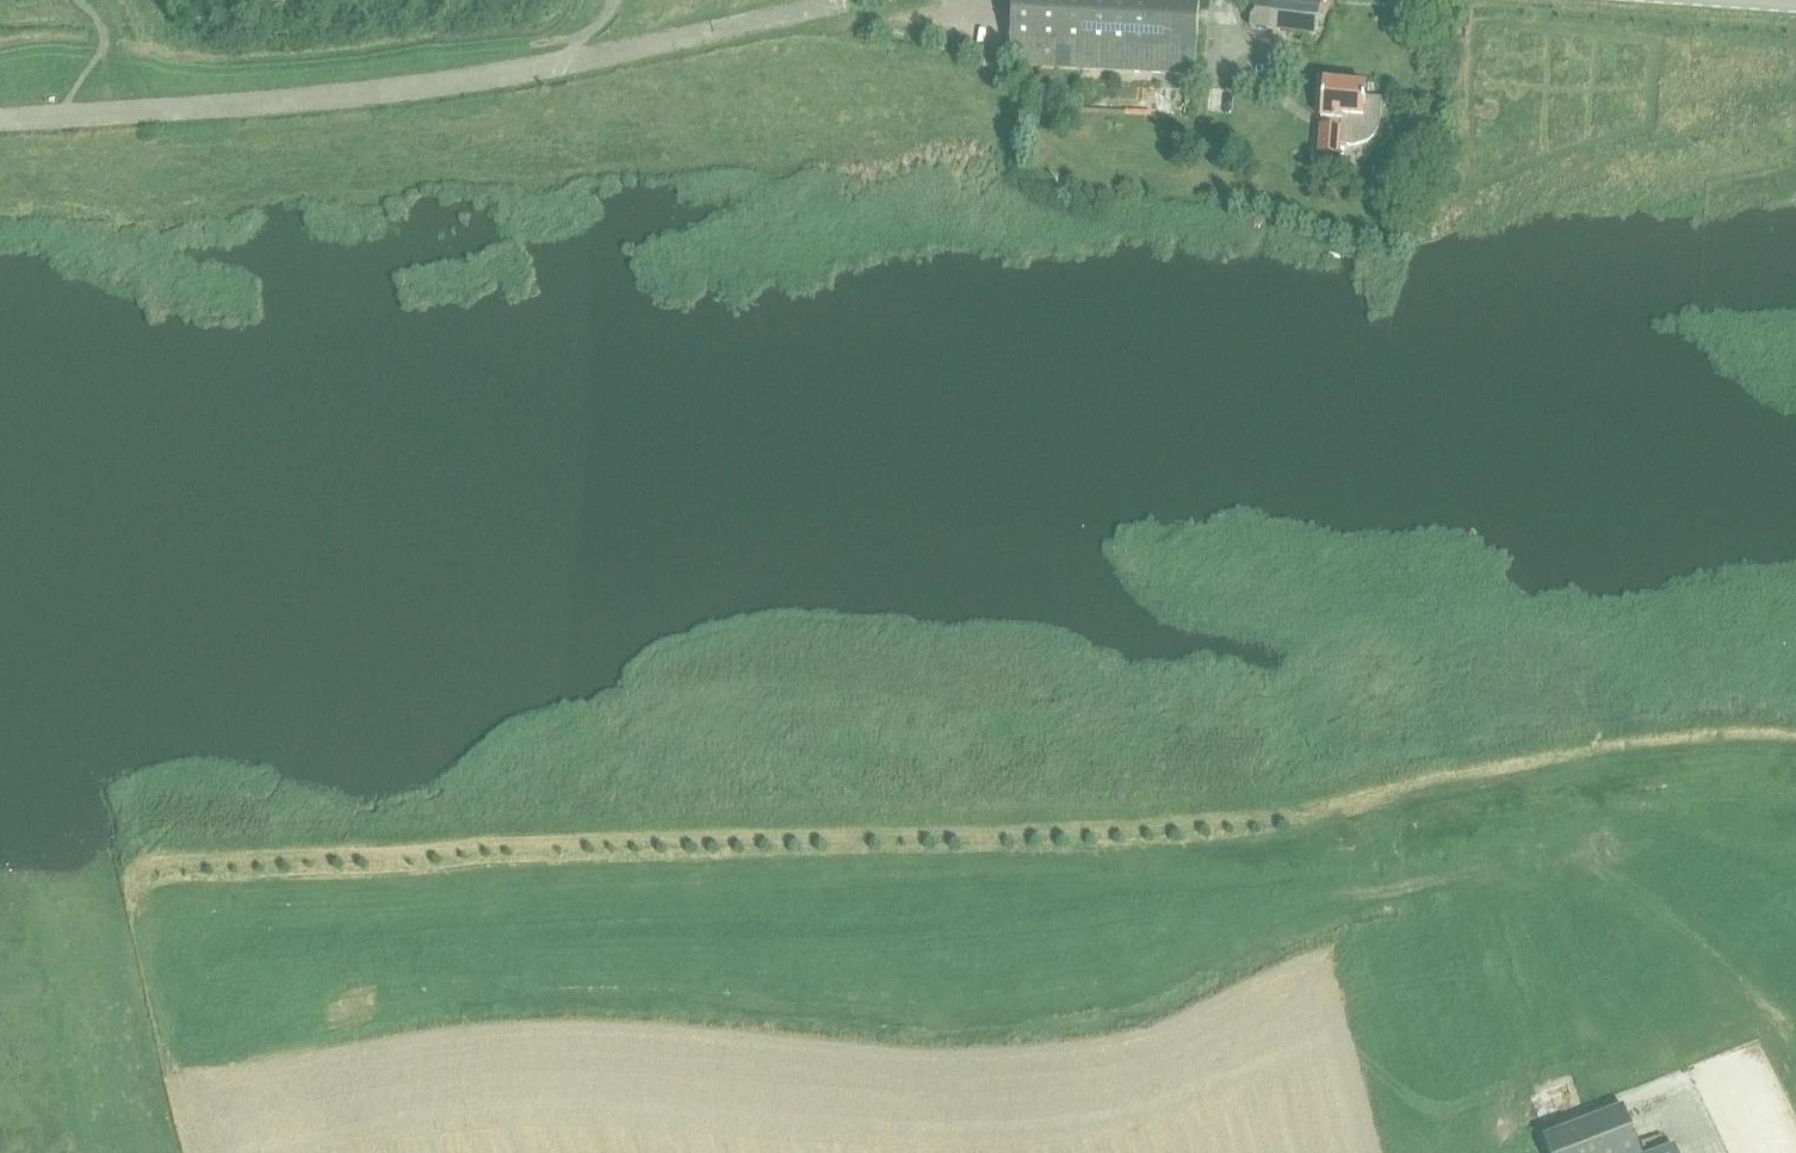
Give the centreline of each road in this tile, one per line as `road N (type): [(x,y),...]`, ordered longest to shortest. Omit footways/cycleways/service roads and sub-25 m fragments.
road 1 (residential): [(556,63),(856,0)]

